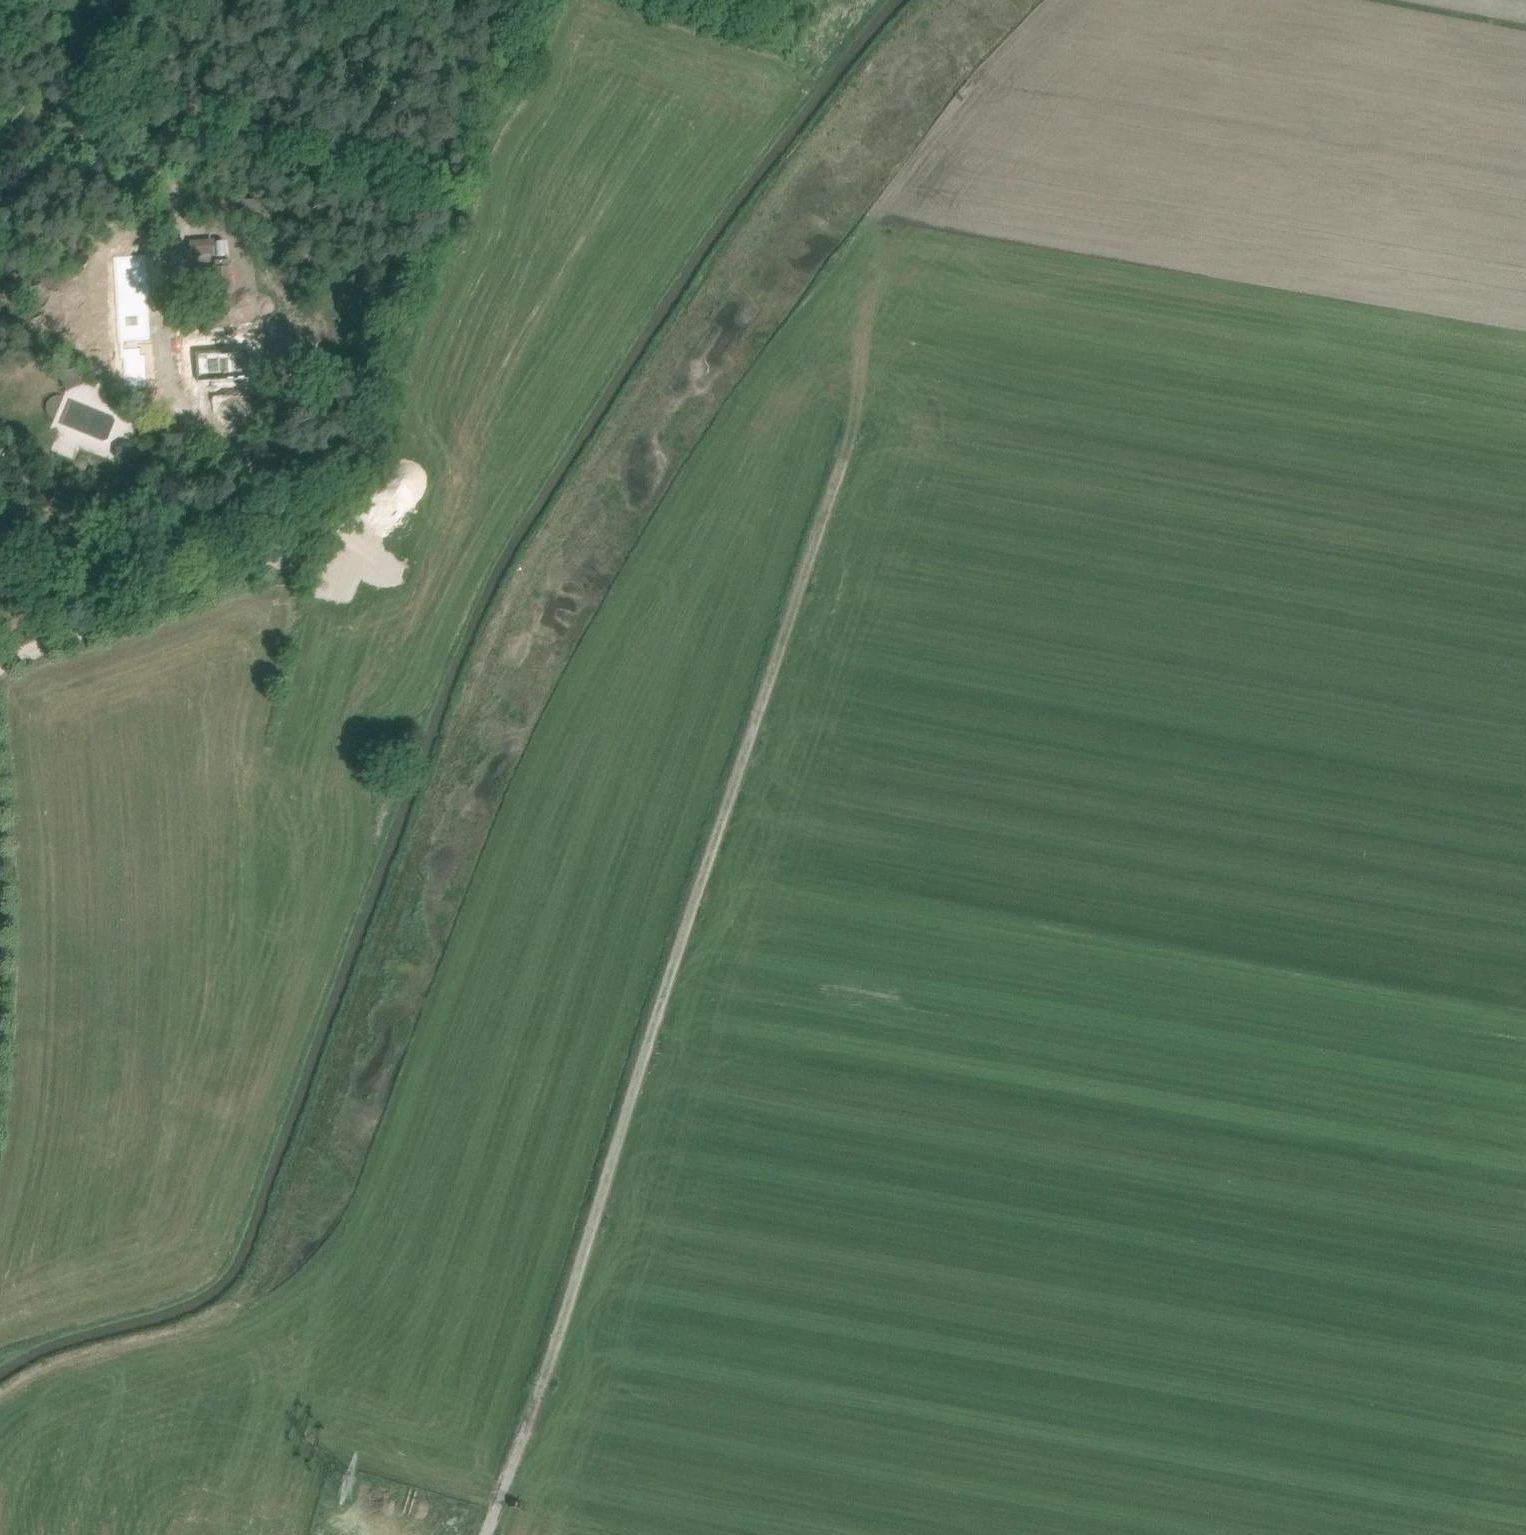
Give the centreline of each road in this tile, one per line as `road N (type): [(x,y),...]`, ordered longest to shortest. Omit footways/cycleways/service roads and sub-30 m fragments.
road 1 (track): [(0,649),(239,559),(351,500),(448,203),(437,190)]
road 2 (track): [(437,190),(105,79),(147,0)]
road 3 (track): [(437,190),(517,0)]

